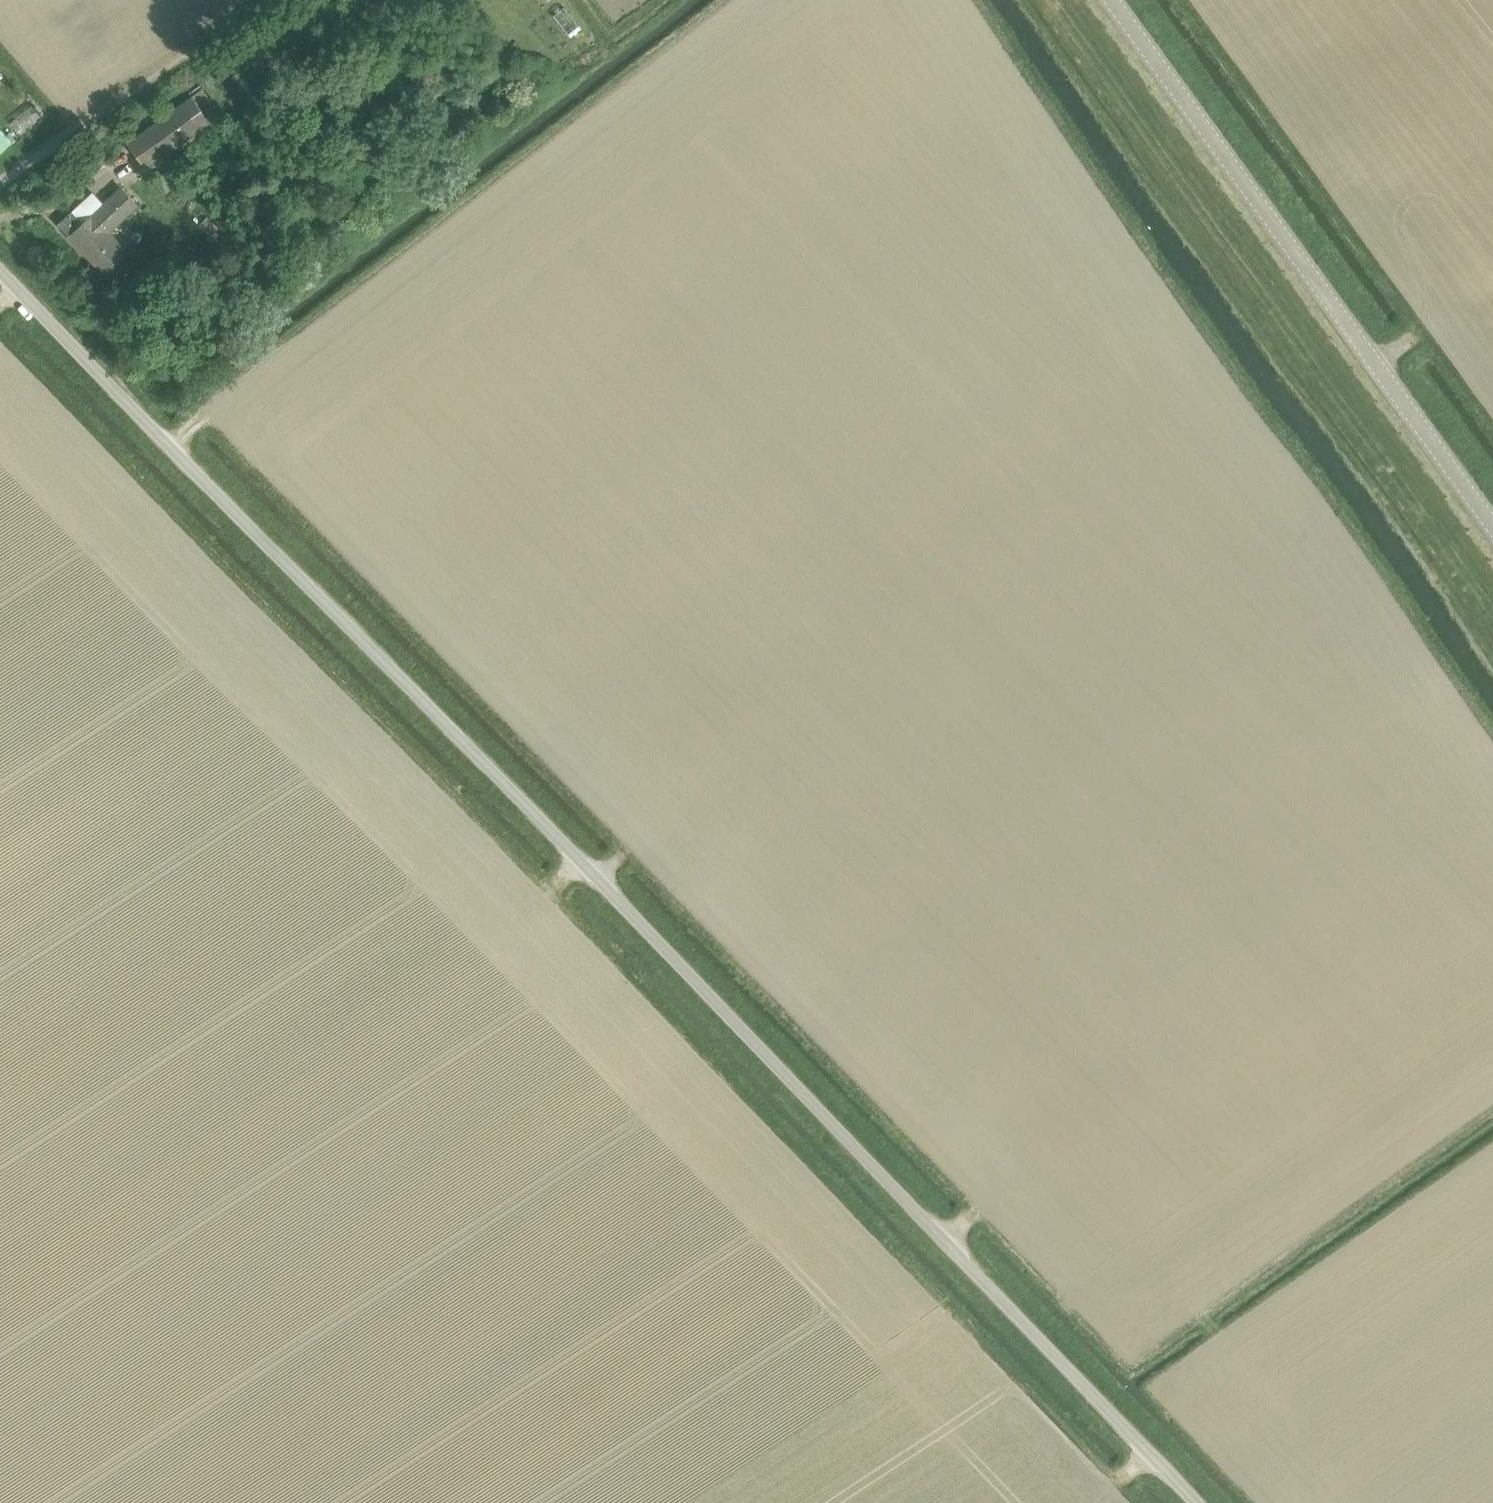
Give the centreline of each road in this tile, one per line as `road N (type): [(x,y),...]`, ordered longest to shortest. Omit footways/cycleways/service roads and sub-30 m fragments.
road 1 (unclassified): [(1196,1502),(0,270)]
road 2 (unclassified): [(1492,527),(1111,0)]

